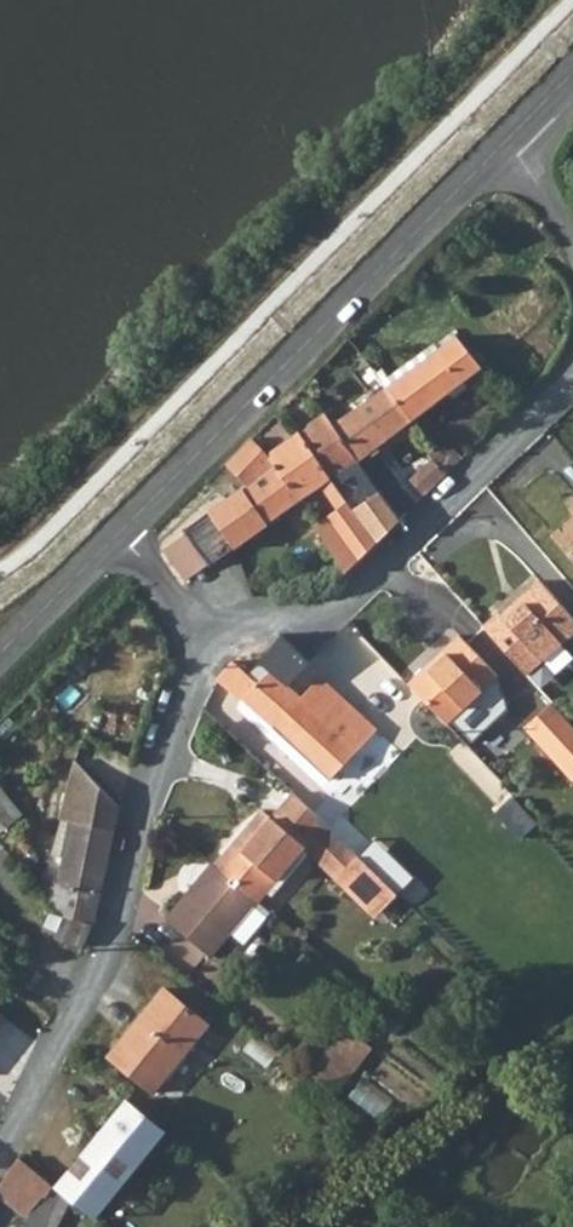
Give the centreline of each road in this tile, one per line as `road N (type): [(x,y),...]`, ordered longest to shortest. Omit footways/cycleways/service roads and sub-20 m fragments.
road 1 (residential): [(0,1148),(112,938),(133,806),(208,636)]
road 2 (secondary): [(507,139),(120,532)]
road 3 (residential): [(208,636),(358,587),(572,377)]
road 4 (secondary): [(120,532),(0,654)]
road 5 (residential): [(208,636),(120,532)]

